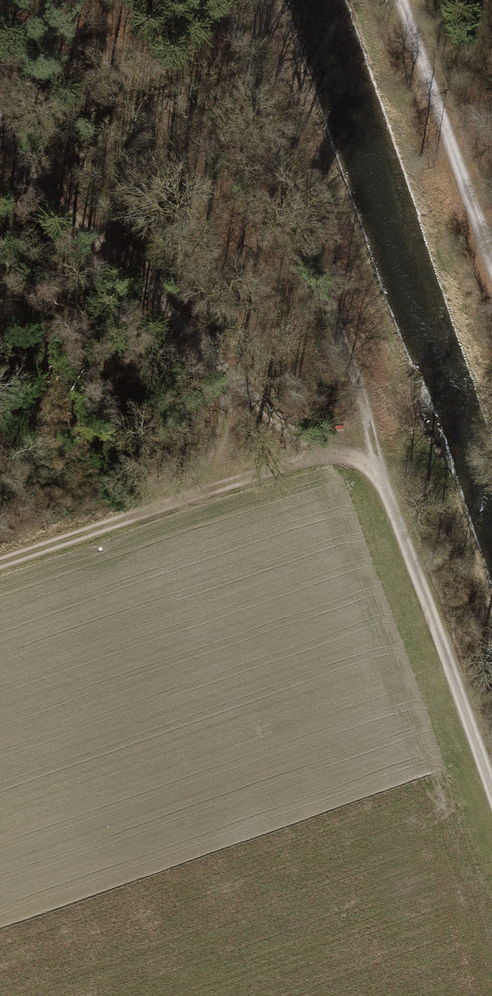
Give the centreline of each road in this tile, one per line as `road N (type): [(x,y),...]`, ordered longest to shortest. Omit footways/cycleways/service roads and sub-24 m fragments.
road 1 (track): [(0,148),(36,207),(315,452),(374,457)]
road 2 (track): [(227,0),(349,358),(374,457)]
road 3 (track): [(491,785),(374,457)]
road 4 (track): [(315,452),(0,564)]
road 5 (track): [(396,0),(491,275)]

